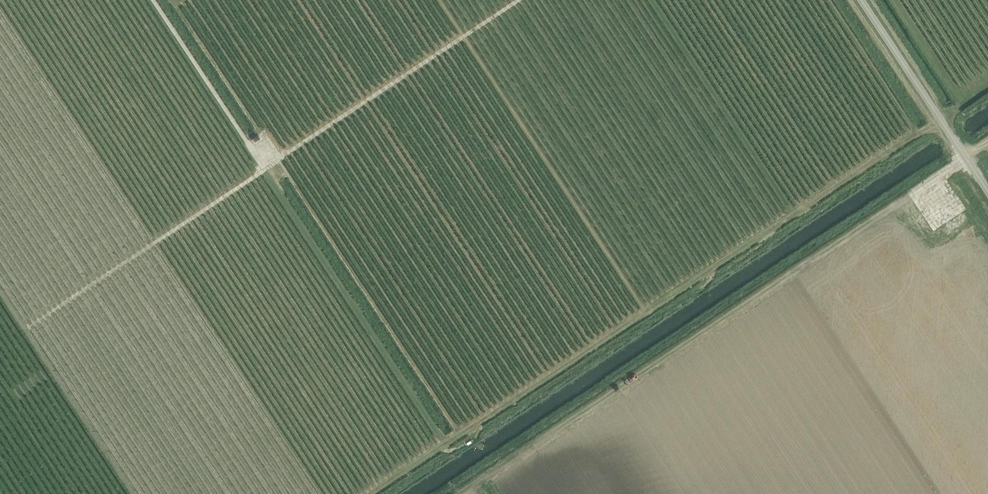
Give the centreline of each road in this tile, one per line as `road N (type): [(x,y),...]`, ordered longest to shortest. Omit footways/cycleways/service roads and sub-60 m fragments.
road 1 (unclassified): [(987,194),(860,0)]

